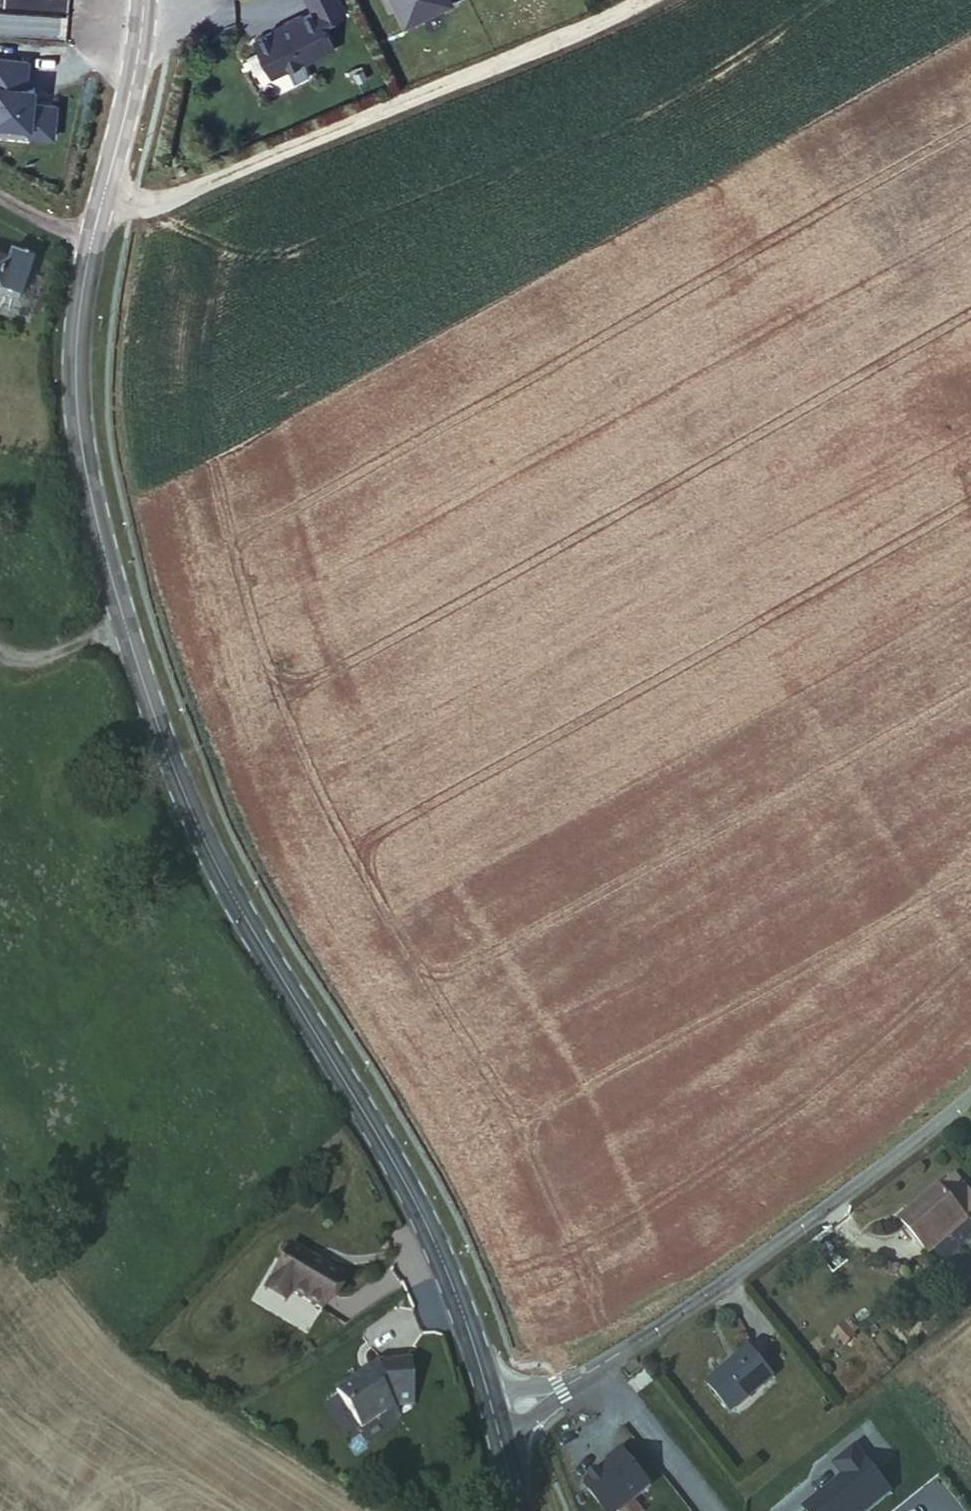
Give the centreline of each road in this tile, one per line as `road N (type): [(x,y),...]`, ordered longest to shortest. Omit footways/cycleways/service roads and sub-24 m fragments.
road 1 (tertiary): [(500,1422),(429,1238),(209,870),(130,669),(66,379),(90,232),(136,63),(139,0)]
road 2 (tertiary): [(500,1422),(571,1381),(970,1095)]

